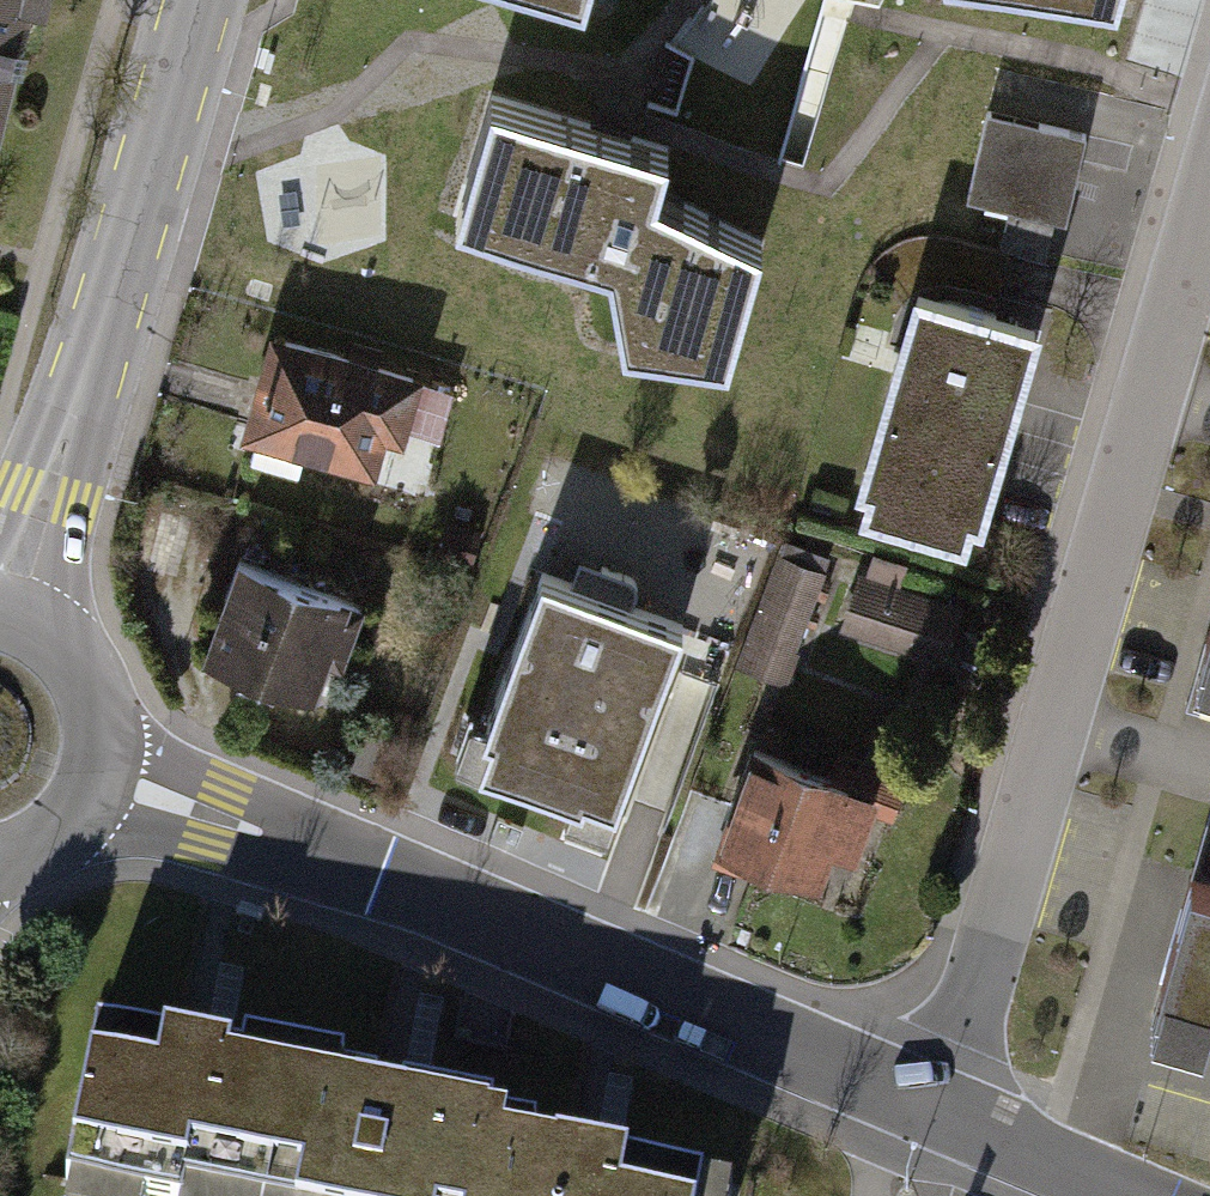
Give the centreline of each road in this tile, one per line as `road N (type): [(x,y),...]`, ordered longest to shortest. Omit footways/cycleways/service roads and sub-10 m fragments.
road 1 (residential): [(1209,184),(931,1109)]
road 2 (tertiary): [(94,777),(432,890),(931,1109)]
road 3 (tertiary): [(13,605),(197,0)]
road 4 (tertiary): [(931,1109),(1129,1195)]
road 5 (tertiary): [(94,777),(102,736),(97,694),(79,656),(50,625),(13,605)]
road 6 (tertiary): [(0,858),(50,837),(94,777)]

